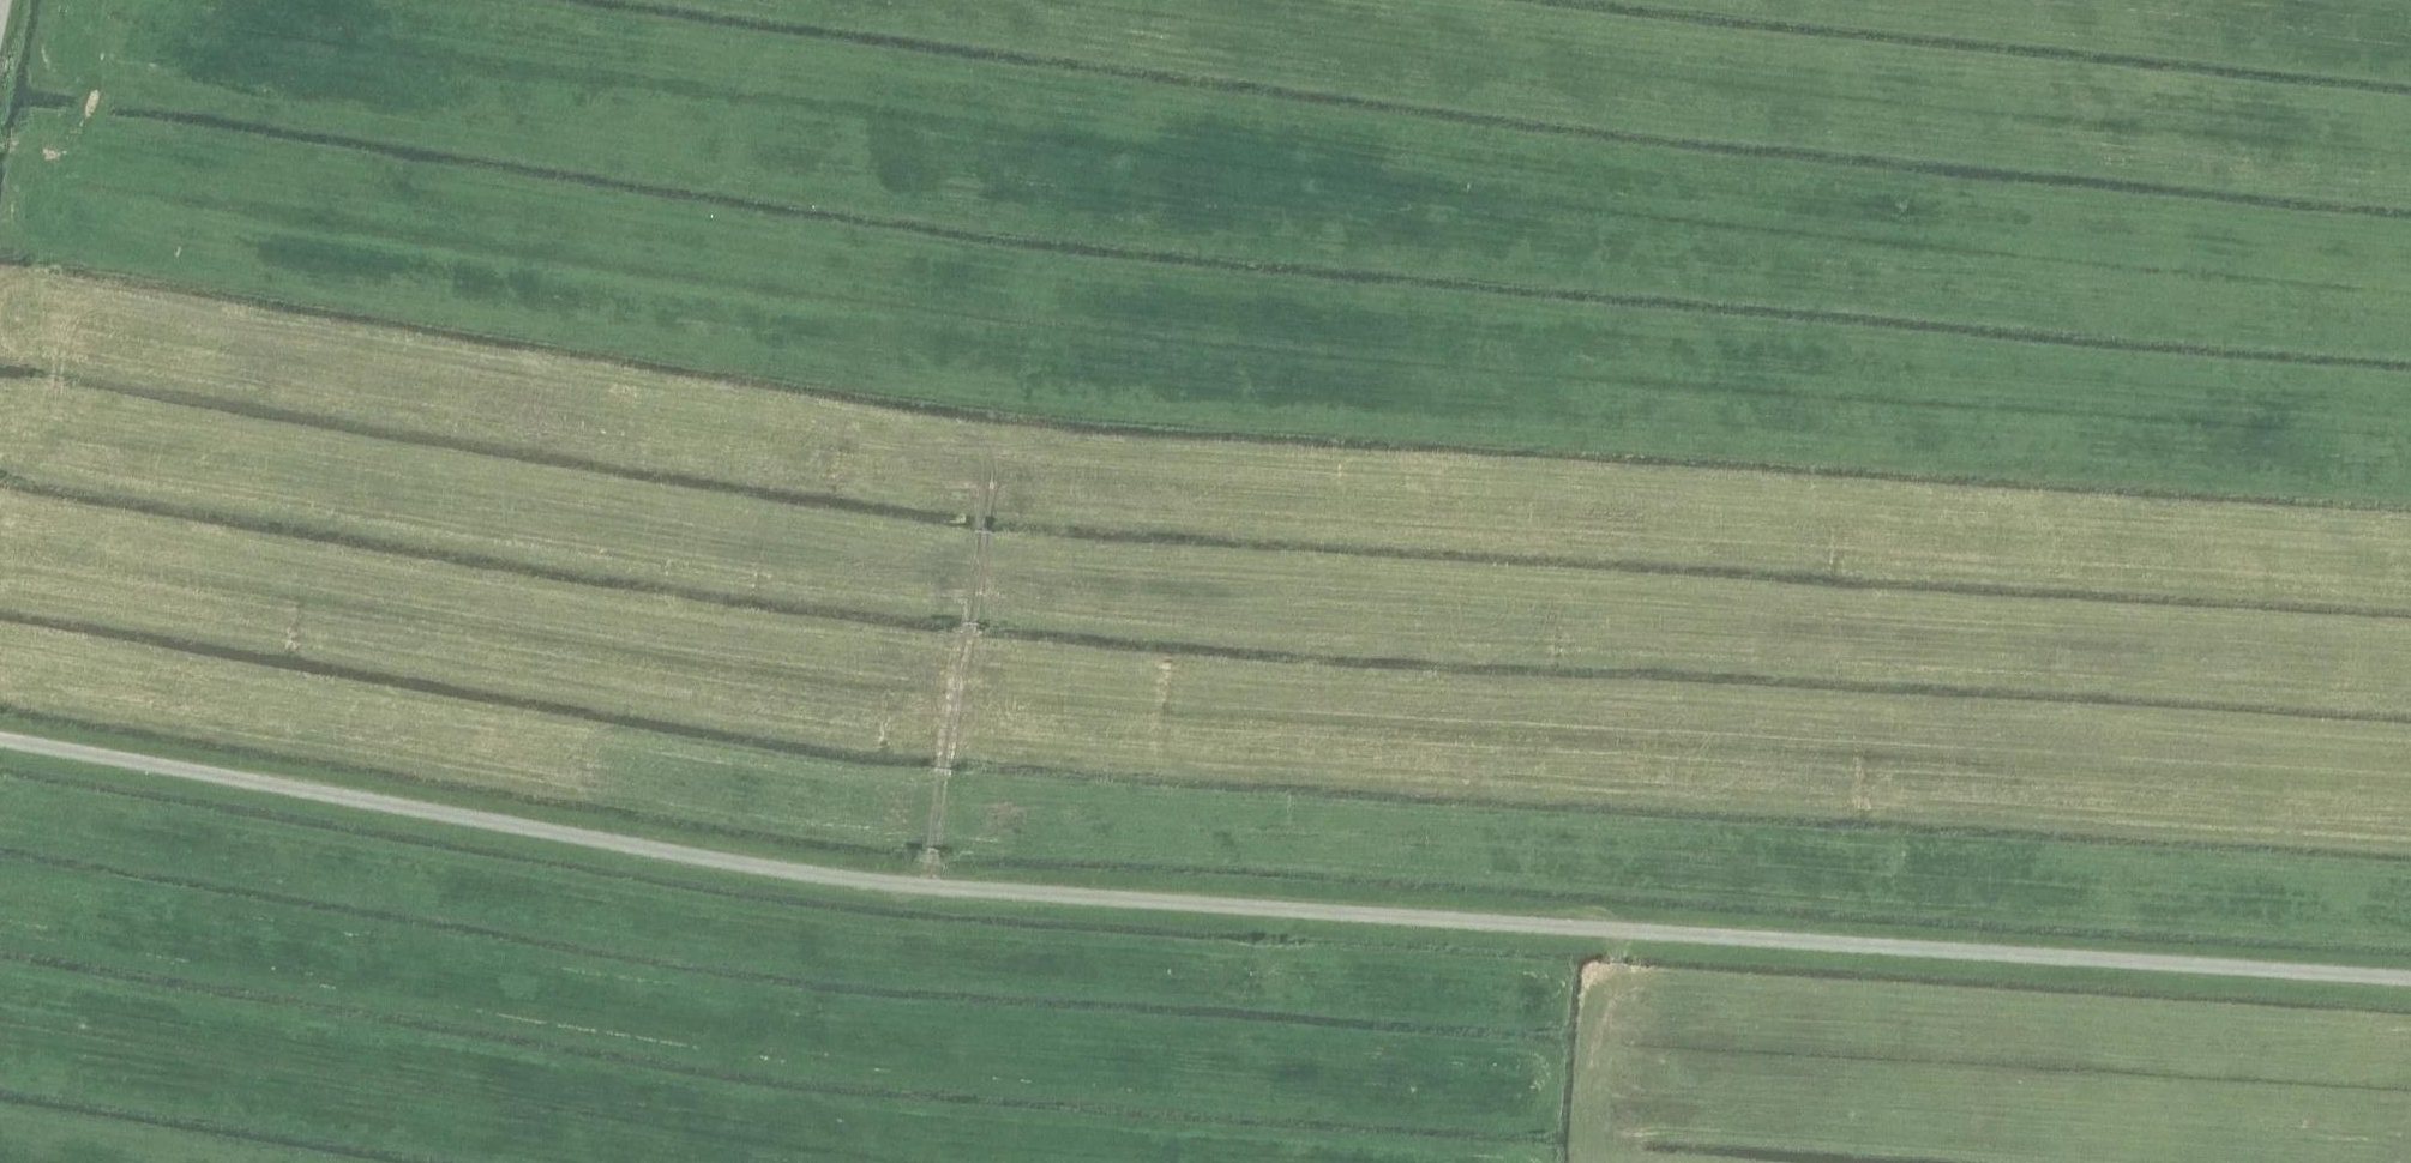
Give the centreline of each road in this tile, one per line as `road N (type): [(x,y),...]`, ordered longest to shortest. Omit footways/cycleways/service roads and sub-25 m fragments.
road 1 (unclassified): [(2410,977),(930,885),(0,737)]
road 2 (track): [(973,602),(143,473),(0,442)]
road 3 (track): [(993,482),(930,885)]

